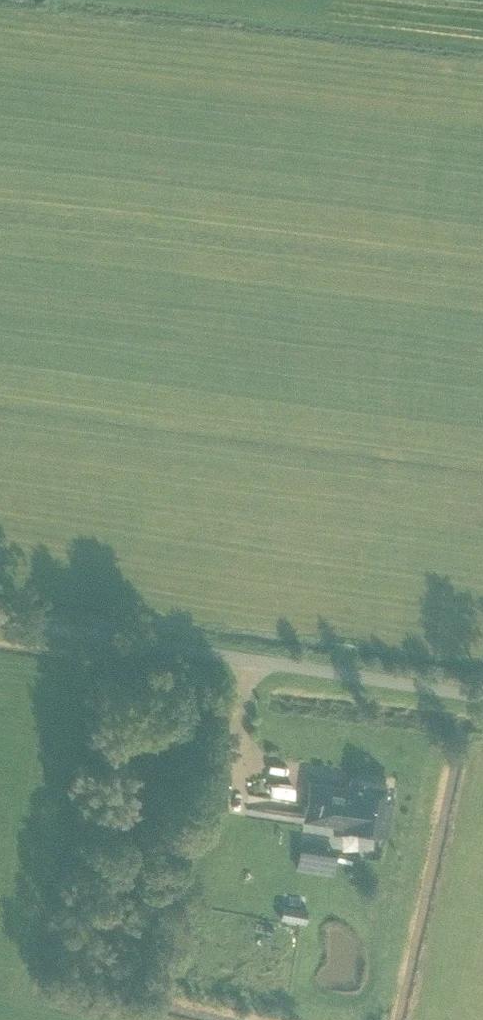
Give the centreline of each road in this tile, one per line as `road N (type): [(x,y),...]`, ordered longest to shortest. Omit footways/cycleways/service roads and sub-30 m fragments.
road 1 (unclassified): [(482,701),(0,624)]

